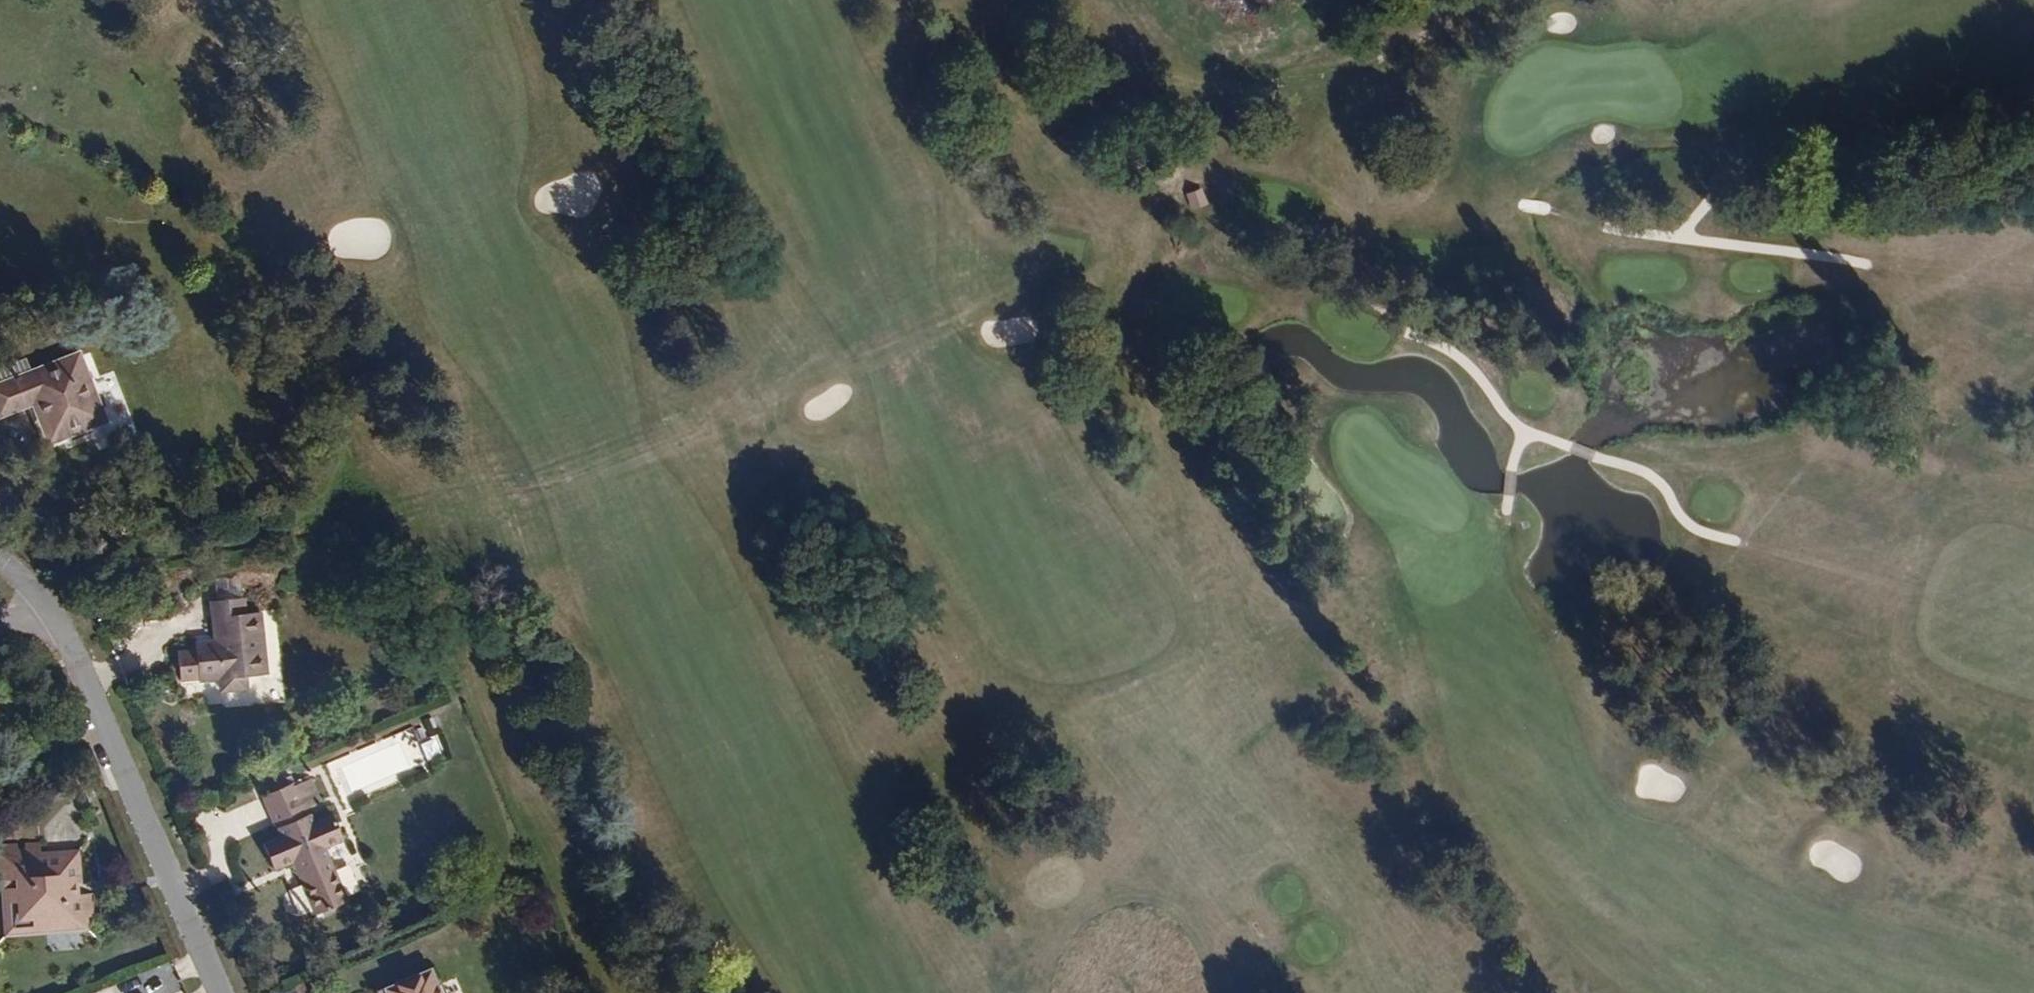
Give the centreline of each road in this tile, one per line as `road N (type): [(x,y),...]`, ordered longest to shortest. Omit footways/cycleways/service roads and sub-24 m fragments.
road 1 (track): [(53,610),(117,559),(509,497)]
road 2 (residential): [(53,610),(220,992)]

